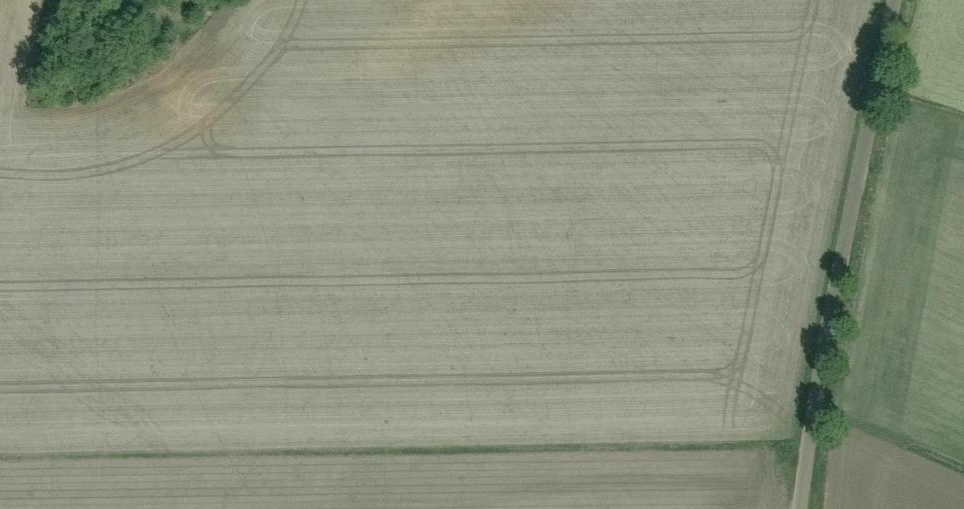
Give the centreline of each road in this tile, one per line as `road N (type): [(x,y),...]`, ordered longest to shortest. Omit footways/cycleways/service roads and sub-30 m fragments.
road 1 (unclassified): [(810,508),(828,350),(895,0)]

